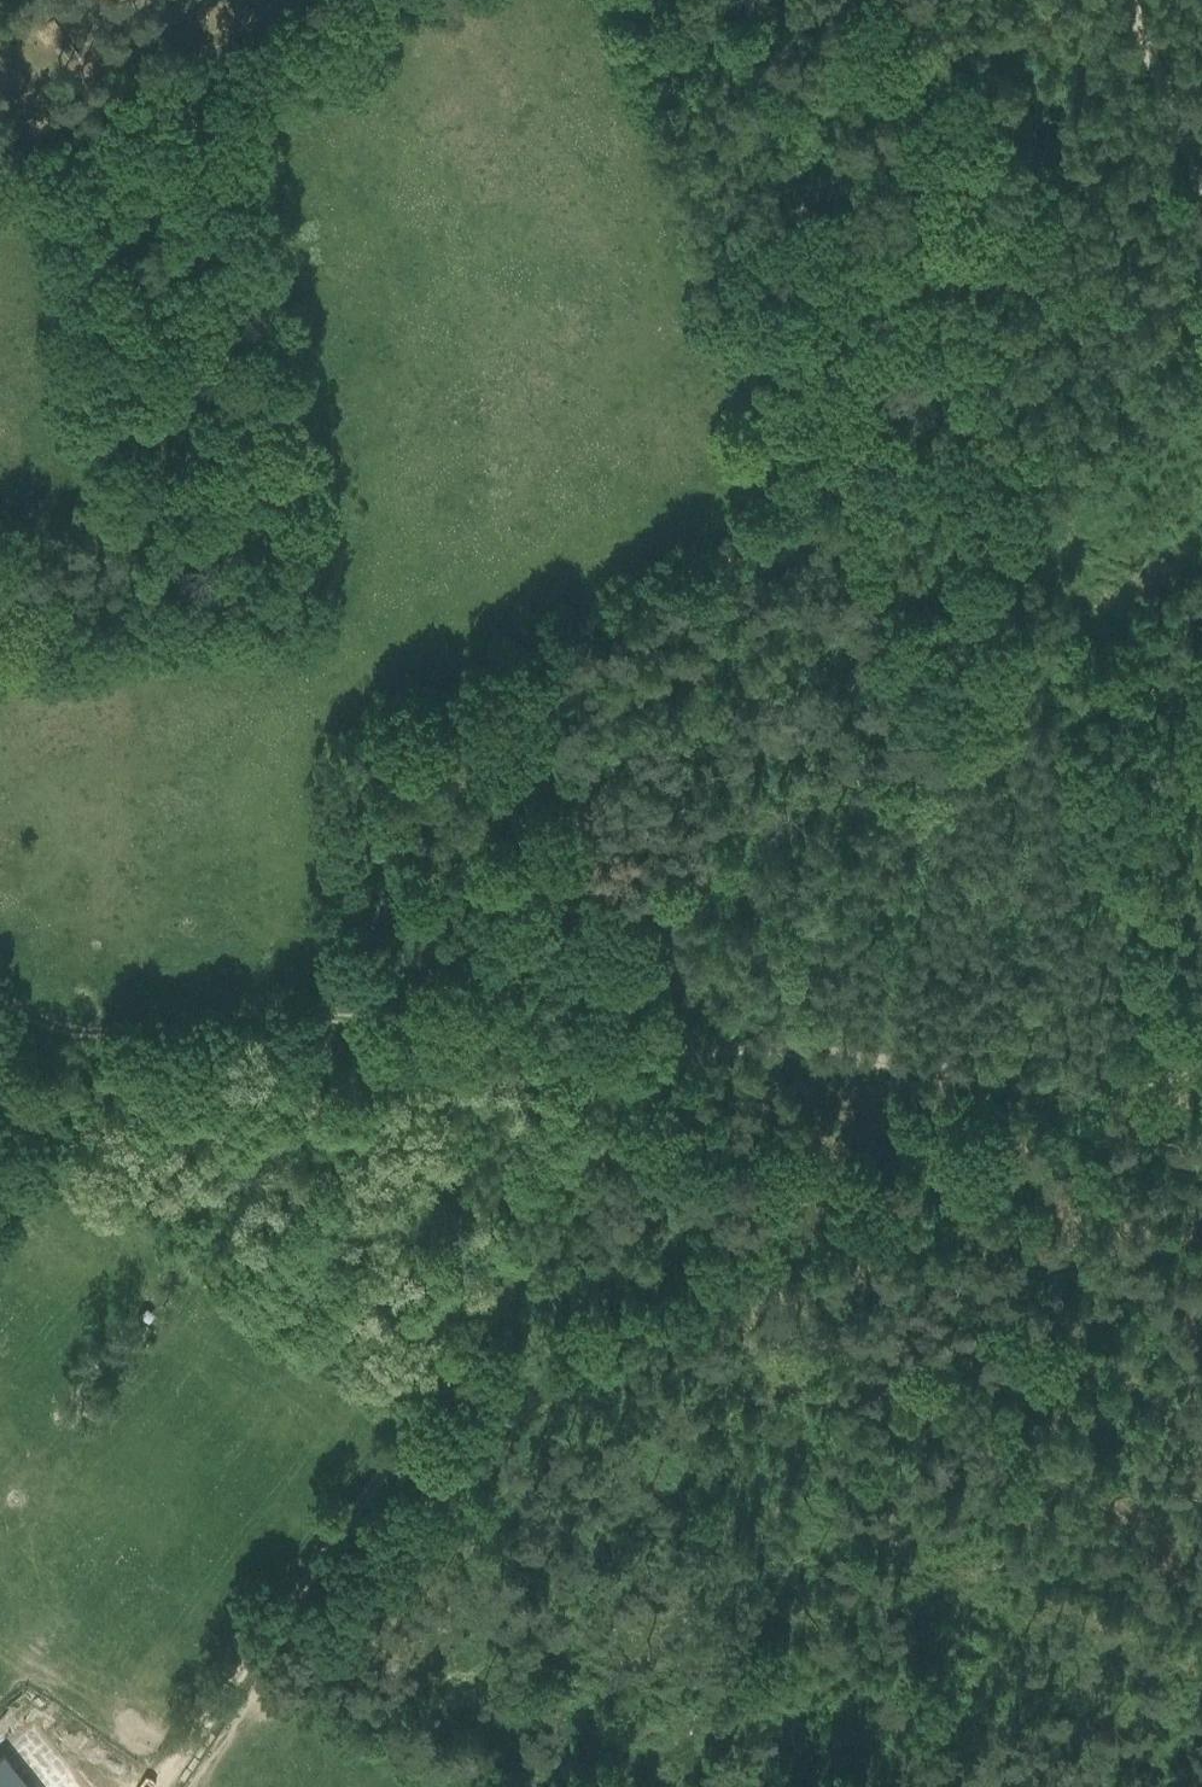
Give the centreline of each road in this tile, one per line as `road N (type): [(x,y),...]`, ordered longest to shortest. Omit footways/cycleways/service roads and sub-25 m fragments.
road 1 (track): [(671,1065),(267,1619),(157,1786)]
road 2 (track): [(0,994),(52,1027),(93,1034),(366,1021),(671,1065)]
road 3 (track): [(1201,1072),(1062,1088),(793,1053),(707,1052),(671,1065)]
road 4 (track): [(375,0),(36,162),(0,191)]
road 5 (track): [(1201,175),(1136,0)]

